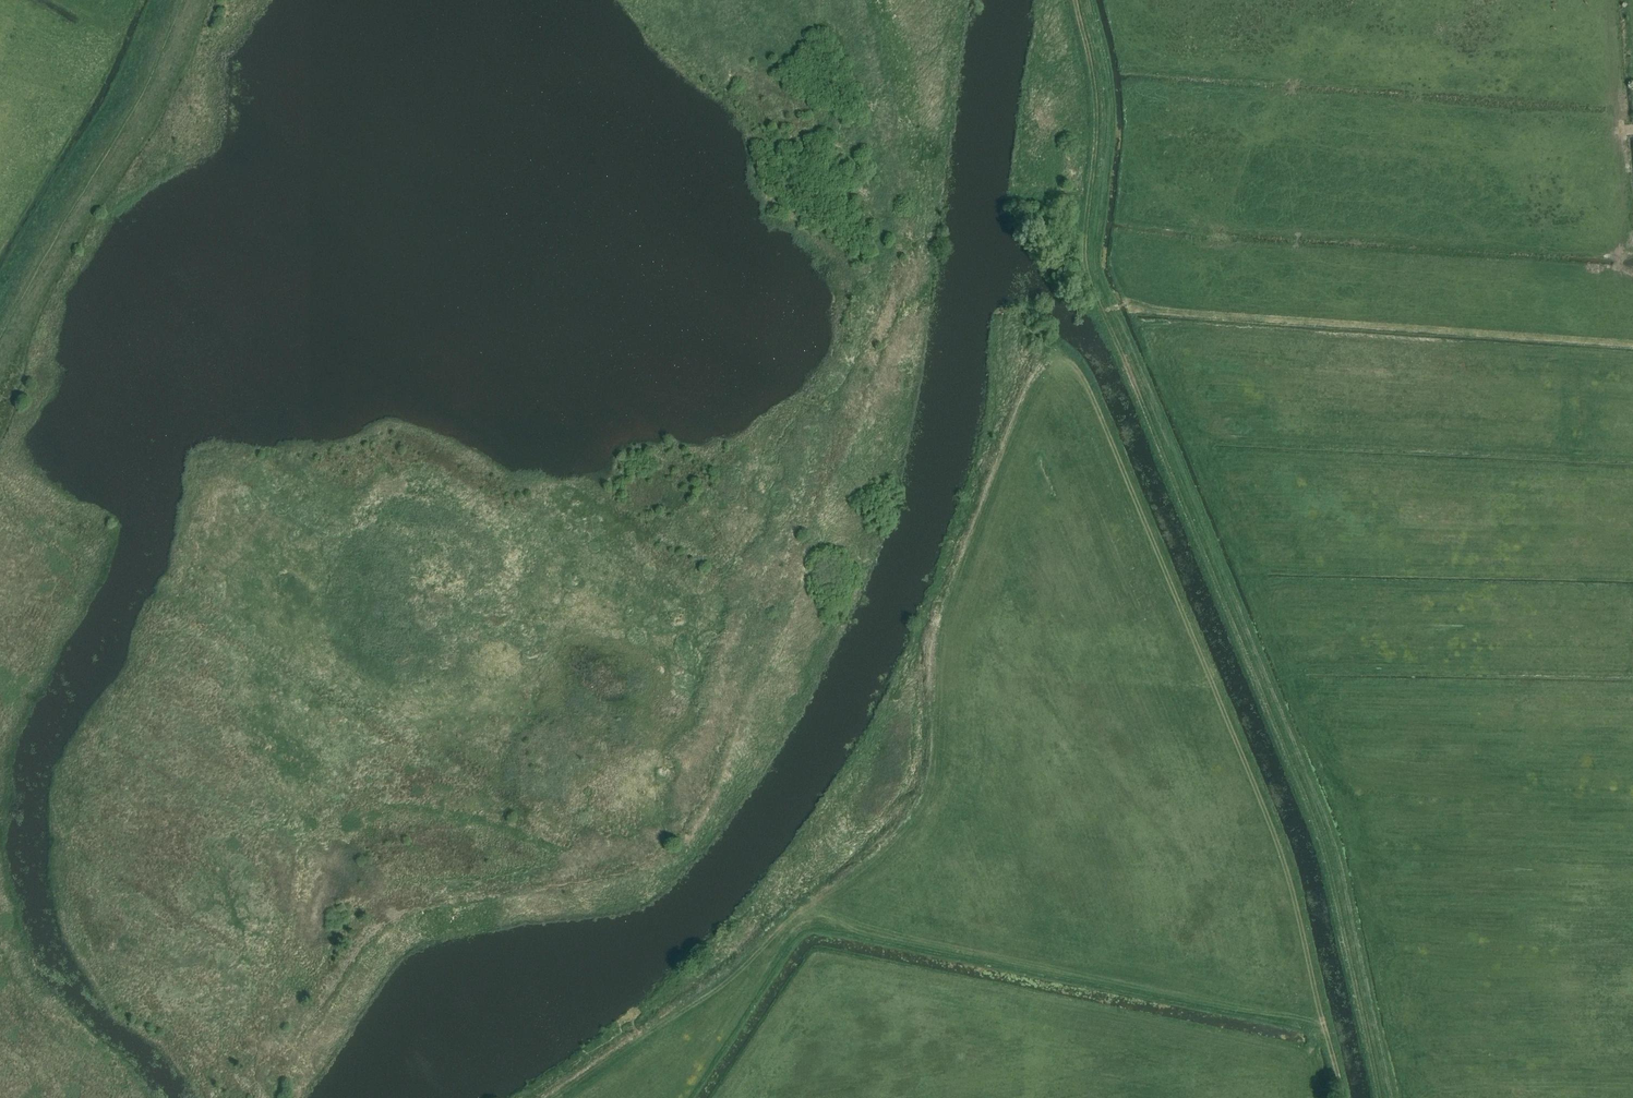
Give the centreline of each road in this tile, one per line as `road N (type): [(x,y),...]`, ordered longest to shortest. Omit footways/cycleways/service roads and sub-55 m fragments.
road 1 (track): [(1080,0),(1100,117),(1086,239),(1090,280),(1310,821),(1374,1097)]

